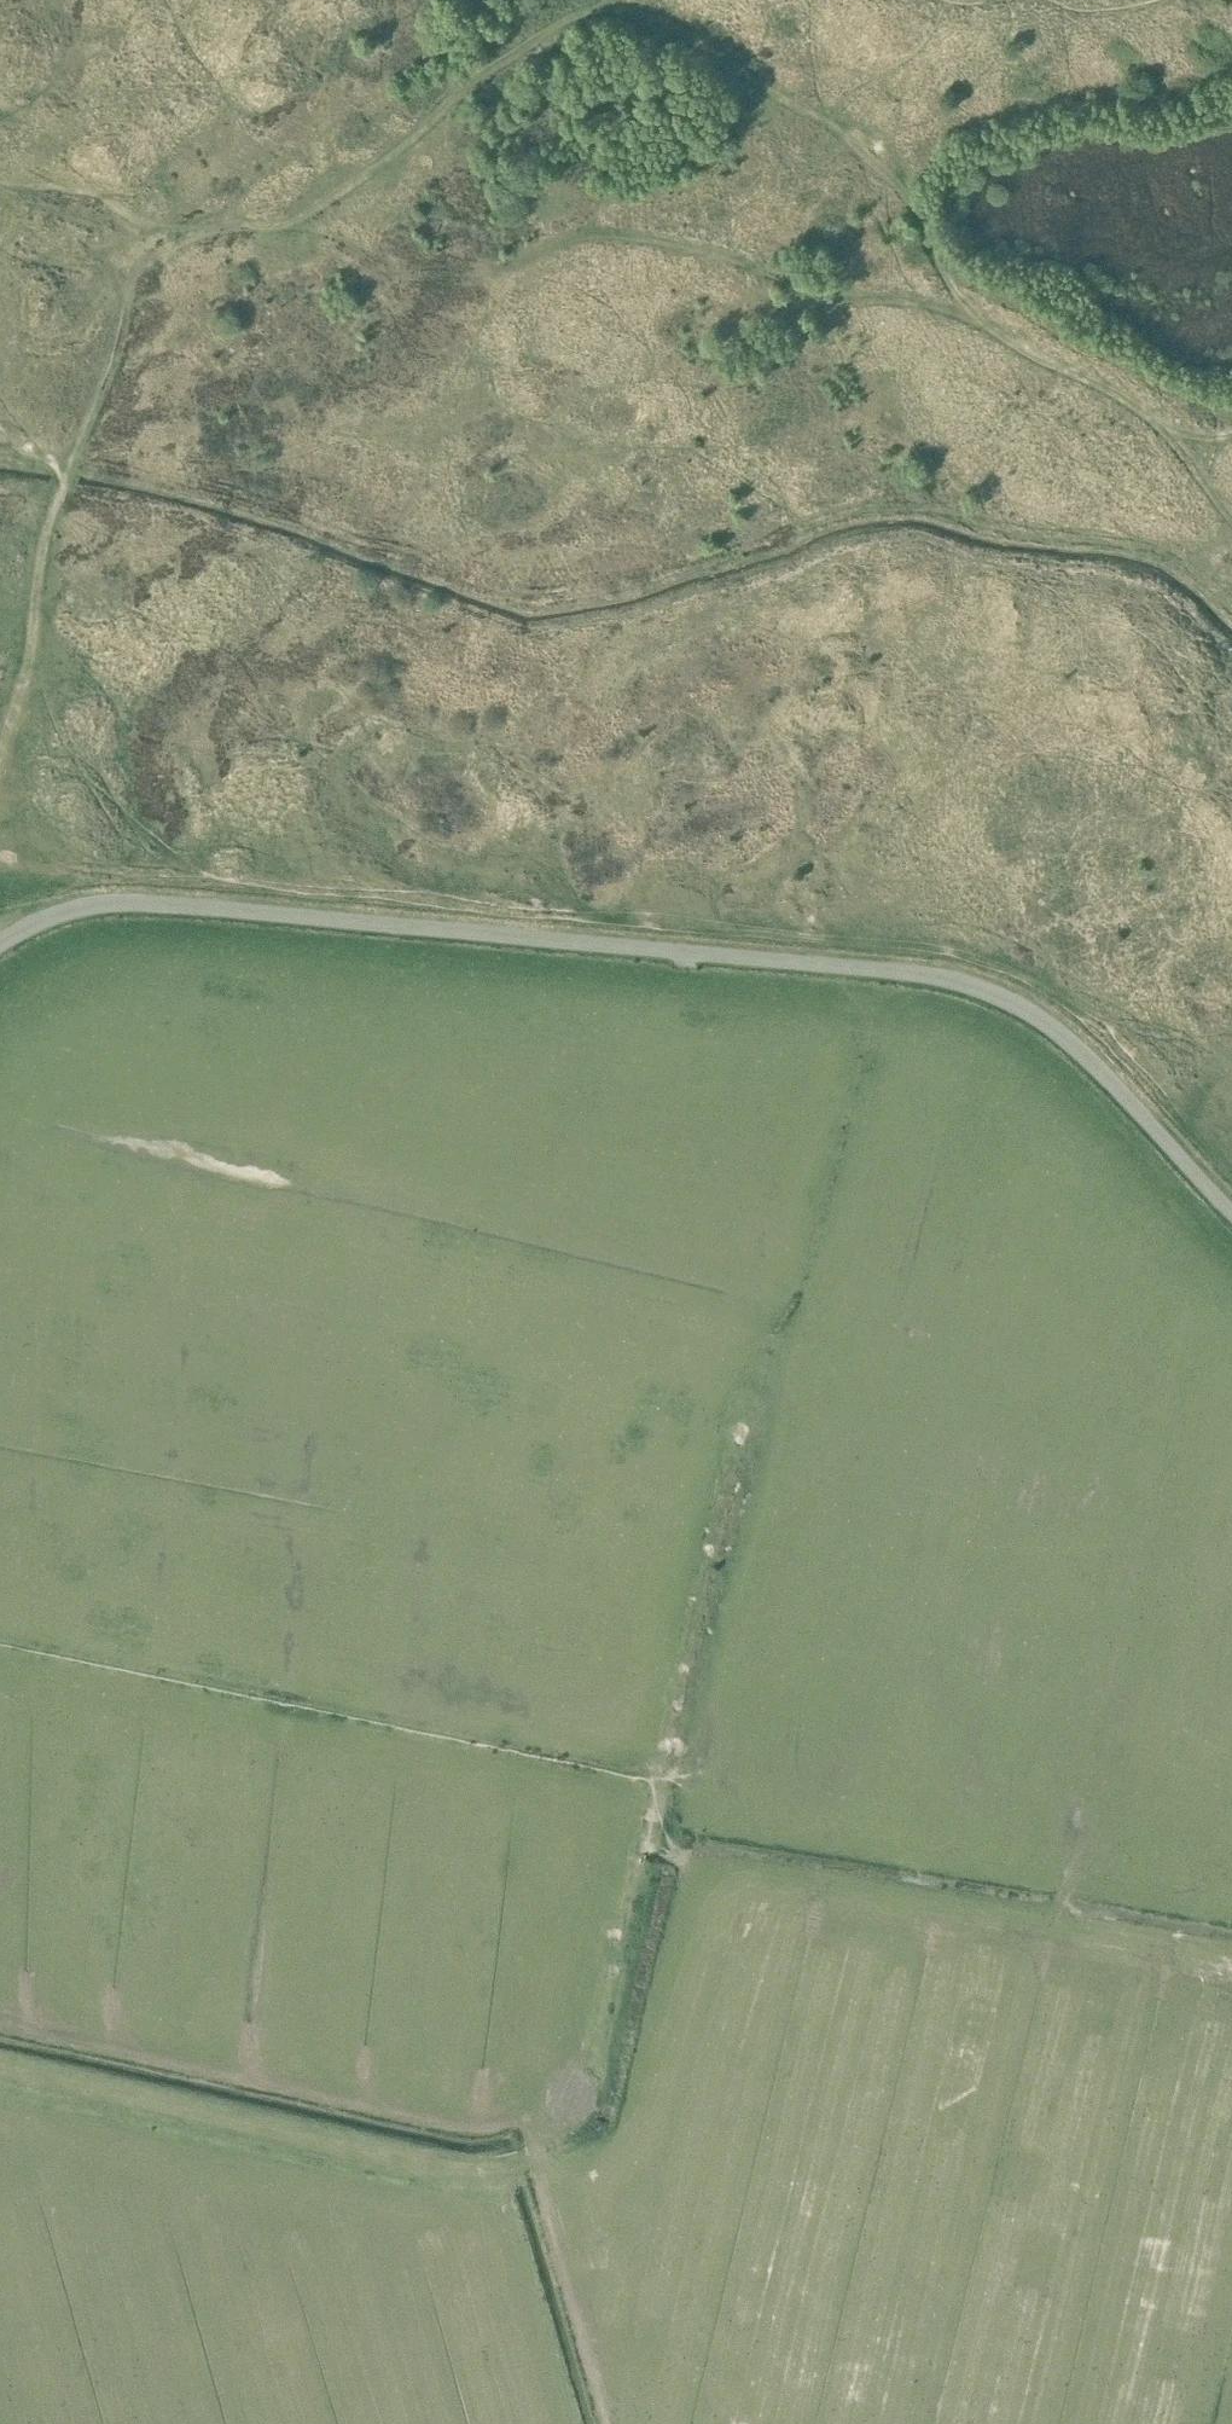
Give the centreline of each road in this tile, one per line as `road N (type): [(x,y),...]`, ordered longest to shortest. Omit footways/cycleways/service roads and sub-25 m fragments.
road 1 (unclassified): [(1231,1207),(1061,1032),(998,994),(917,972),(197,891),(85,889),(0,922)]
road 2 (track): [(0,2068),(400,2159),(456,2169),(499,2162)]

